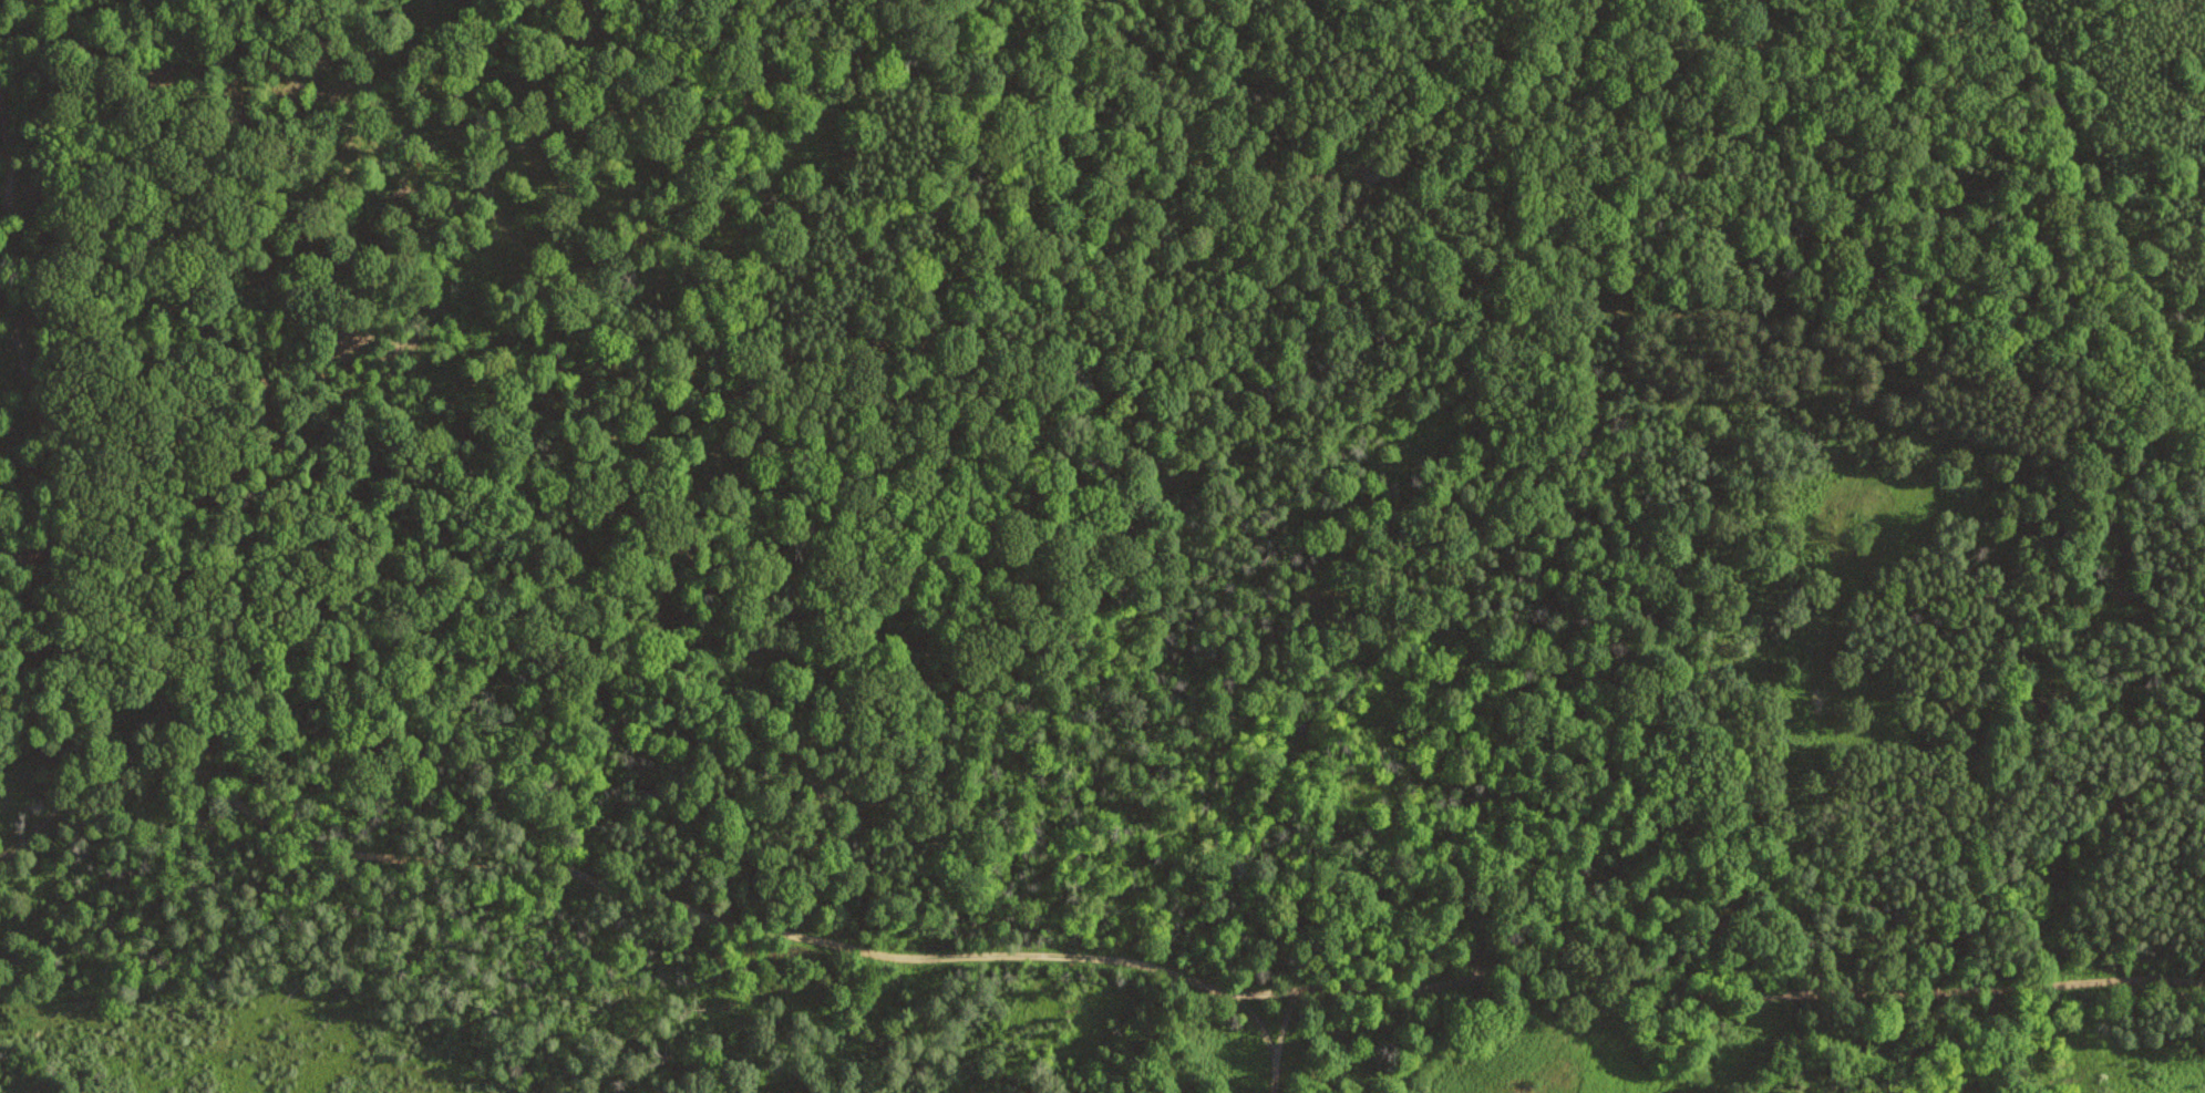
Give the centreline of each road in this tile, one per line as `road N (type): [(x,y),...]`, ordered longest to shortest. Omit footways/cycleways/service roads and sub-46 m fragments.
road 1 (track): [(0,291),(52,452),(140,589),(166,718),(189,757),(243,805),(319,847),(452,865),(553,865),(707,916),(844,946),(916,958),(1104,957),(1253,996),(1325,987),(1404,990),(1529,967),(1748,994),(2204,981)]
road 2 (track): [(154,648),(209,650),(530,504),(600,563),(617,596),(619,630),(642,673),(697,721),(751,848),(771,858),(808,856),(851,822),(936,723),(961,678),(1129,518),(1198,532),(1339,606)]
road 3 (track): [(349,0),(358,33),(480,157),(549,296),(709,385),(754,377),(801,347),(842,334),(907,341),(1008,305),(1161,305),(1194,292),(1228,264),(1329,241),(1403,131),(1368,0)]
road 4 (track): [(1280,739),(1339,606),(1412,489),(1515,405),(1659,321),(1802,305),(1920,310),(2032,337),(2110,367),(2204,423)]
road 5 (track): [(1598,976),(1621,947),(1678,911),(1772,868),(1859,856),(1907,834),(1947,788),(1988,701),(2037,649),(2111,504),(2194,415)]
road 6 (track): [(1979,0),(2027,38),(2059,90),(2075,161),(2153,292),(2194,415)]
road 7 (track): [(1497,972),(1452,953),(1384,897),(1280,739)]
road 8 (track): [(0,75),(13,184),(0,233)]
road 9 (track): [(0,36),(140,0)]

